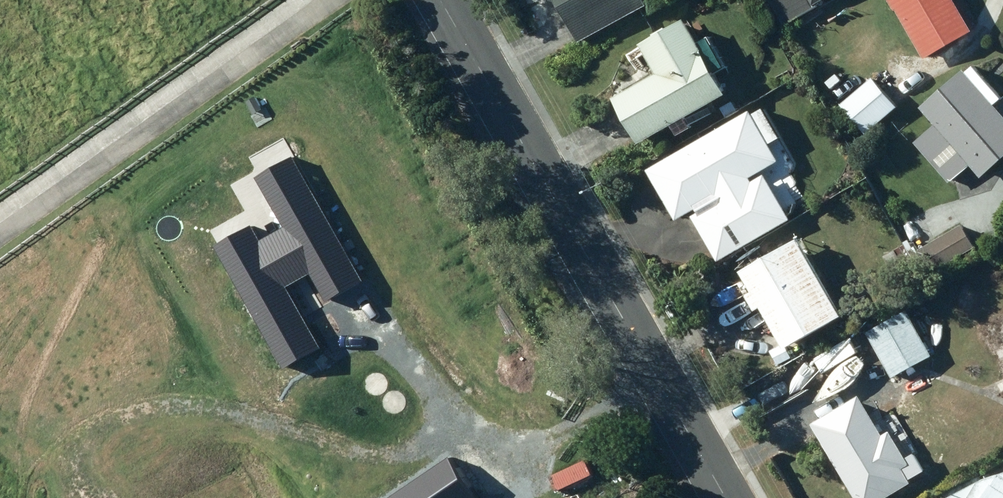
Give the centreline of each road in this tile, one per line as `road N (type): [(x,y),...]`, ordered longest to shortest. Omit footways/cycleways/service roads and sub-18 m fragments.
road 1 (secondary): [(439,0),(723,497)]
road 2 (residential): [(0,233),(325,0)]

